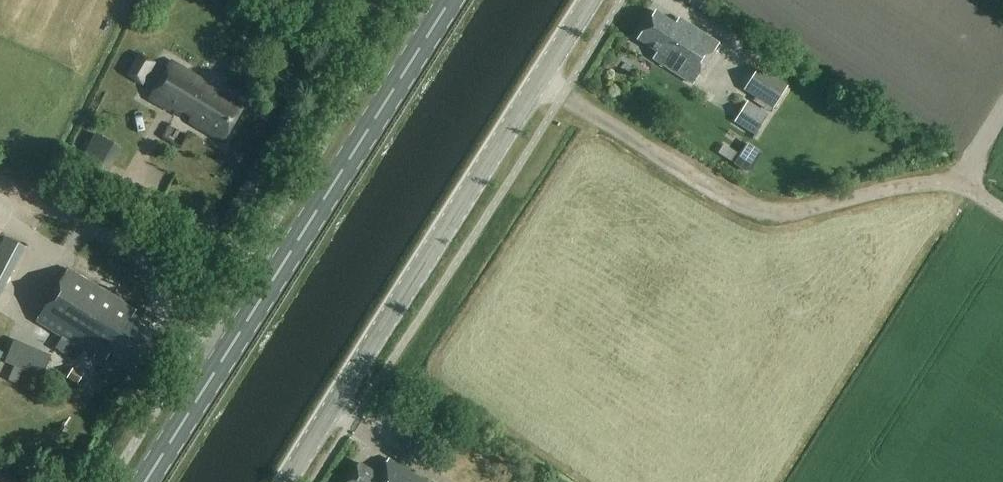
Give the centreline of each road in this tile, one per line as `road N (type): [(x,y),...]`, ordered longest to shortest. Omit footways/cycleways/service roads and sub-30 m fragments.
road 1 (unclassified): [(286,481),(589,0)]
road 2 (primary): [(150,481),(452,0)]
road 3 (track): [(540,77),(756,209),(957,181),(1002,210)]

